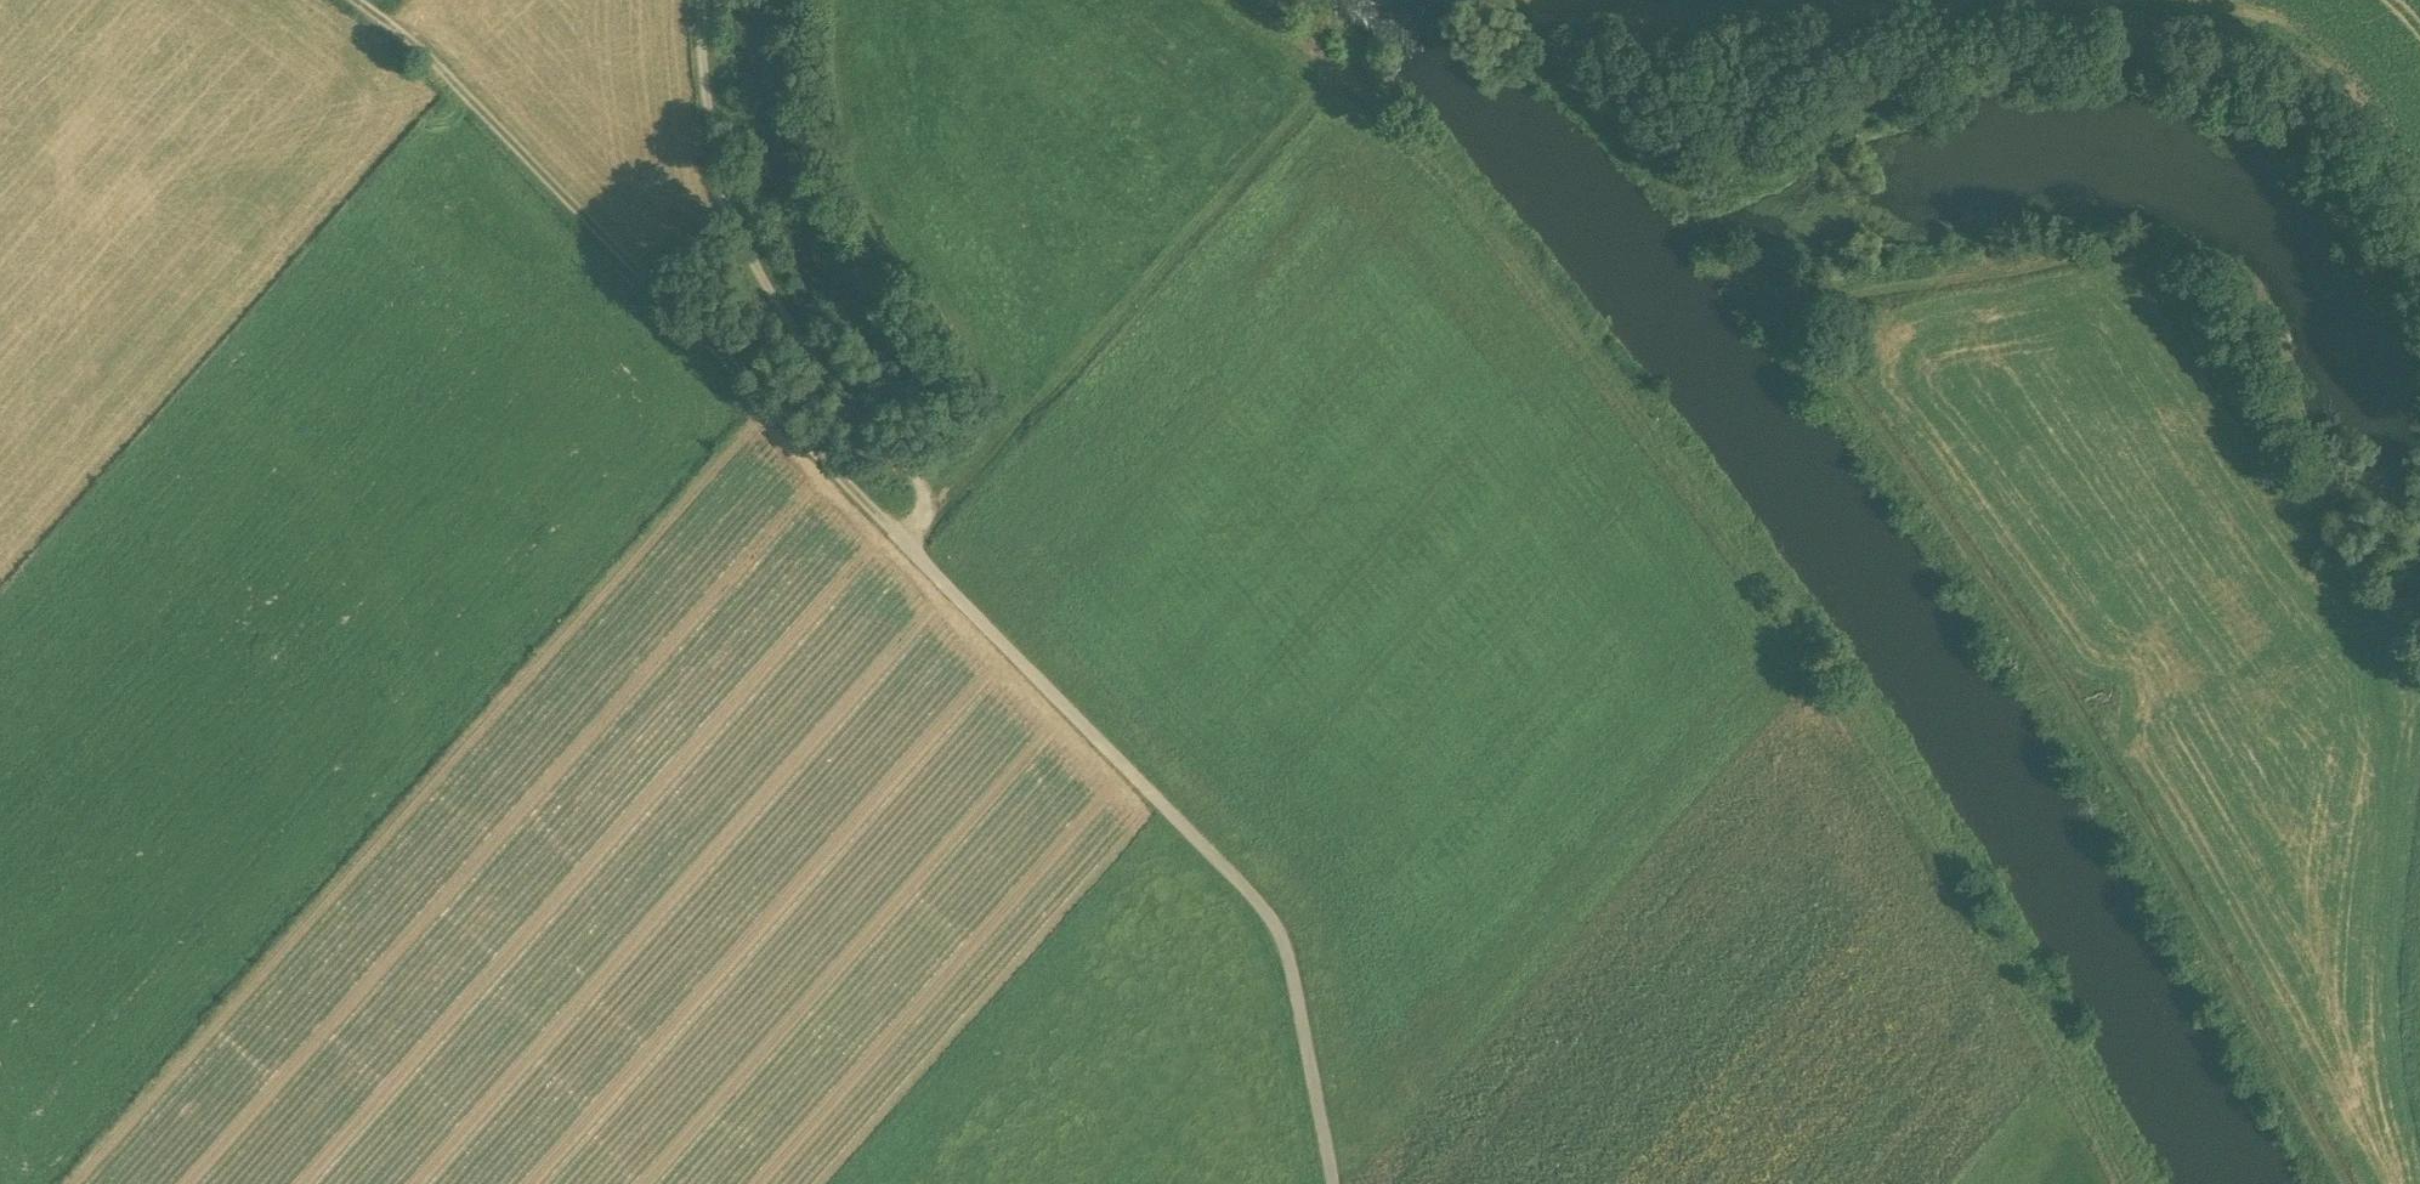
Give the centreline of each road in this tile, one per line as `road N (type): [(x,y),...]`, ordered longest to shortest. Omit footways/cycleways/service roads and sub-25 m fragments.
road 1 (track): [(1254,0),(1422,152),(1685,480),(1829,684),(2125,1183)]
road 2 (track): [(2345,1183),(2136,804),(2020,625),(1786,315)]
road 3 (track): [(907,540),(1303,955),(1346,1183)]
road 4 (track): [(907,540),(435,64),(344,0)]
road 5 (track): [(702,0),(713,153),(740,243),(804,340),(916,476),(925,519),(907,540)]
road 6 (track): [(925,519),(1002,434),(1001,418),(842,169),(825,0)]
road 7 (track): [(1682,208),(1493,0)]

